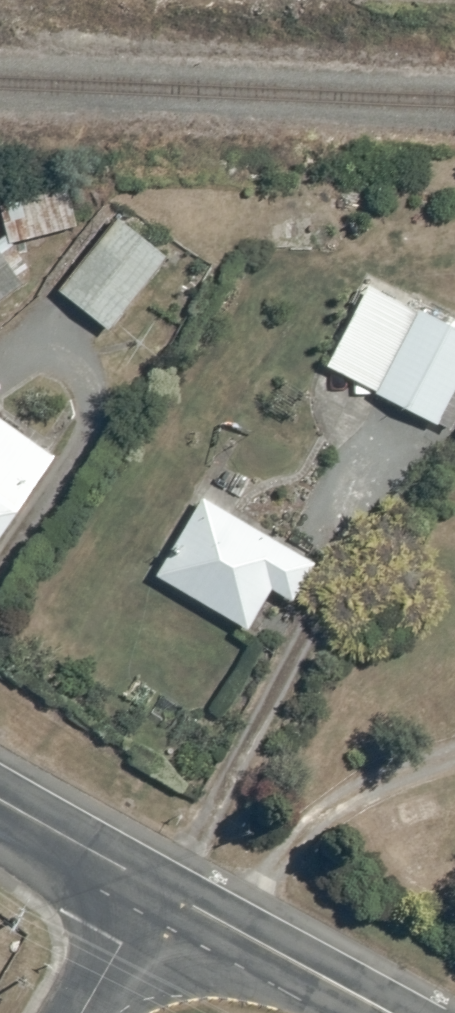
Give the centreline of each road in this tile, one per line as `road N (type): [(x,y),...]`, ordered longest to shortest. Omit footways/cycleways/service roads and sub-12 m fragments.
road 1 (unclassified): [(153,888),(383,1012)]
road 2 (unclassified): [(0,800),(153,888)]
road 3 (residential): [(153,888),(81,1012)]

